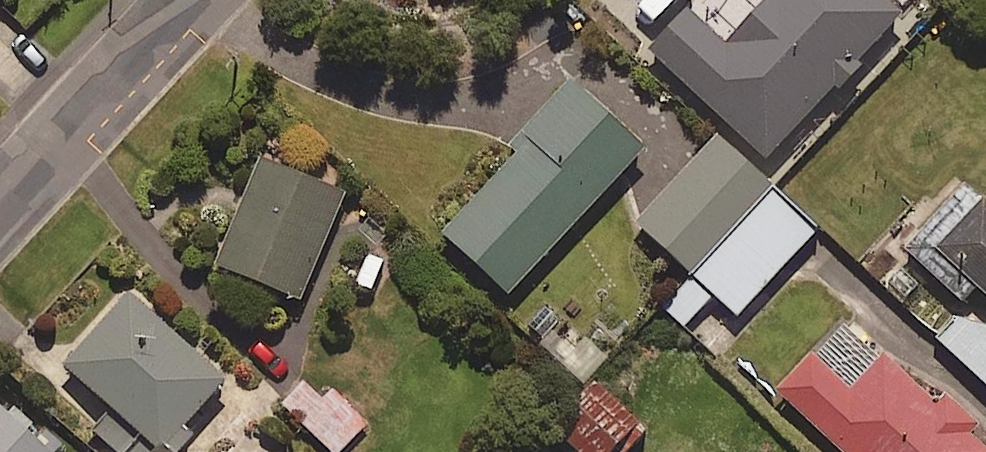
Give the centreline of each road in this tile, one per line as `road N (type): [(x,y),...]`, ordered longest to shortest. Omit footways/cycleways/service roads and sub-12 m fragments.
road 1 (residential): [(167,0),(0,177)]

